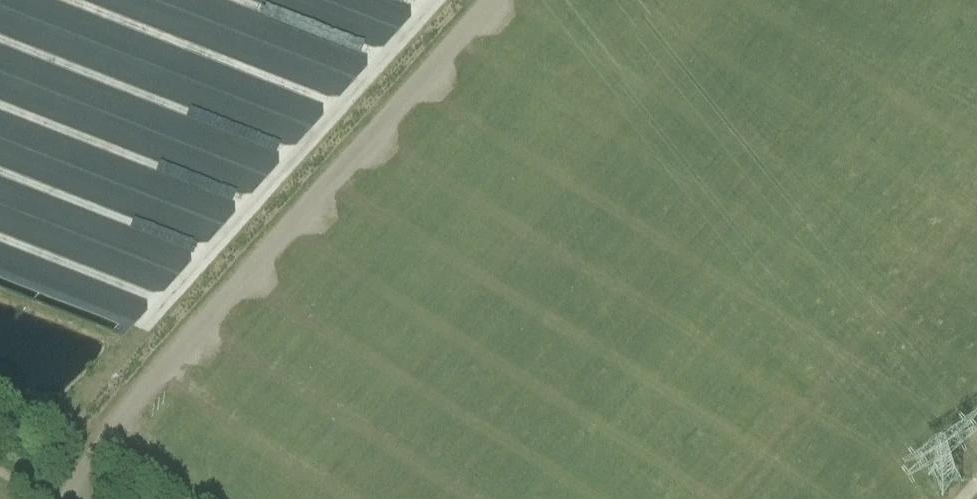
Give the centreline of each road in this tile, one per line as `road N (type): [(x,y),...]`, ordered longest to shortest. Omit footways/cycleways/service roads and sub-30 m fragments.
road 1 (track): [(73,498),(214,319),(496,0)]

